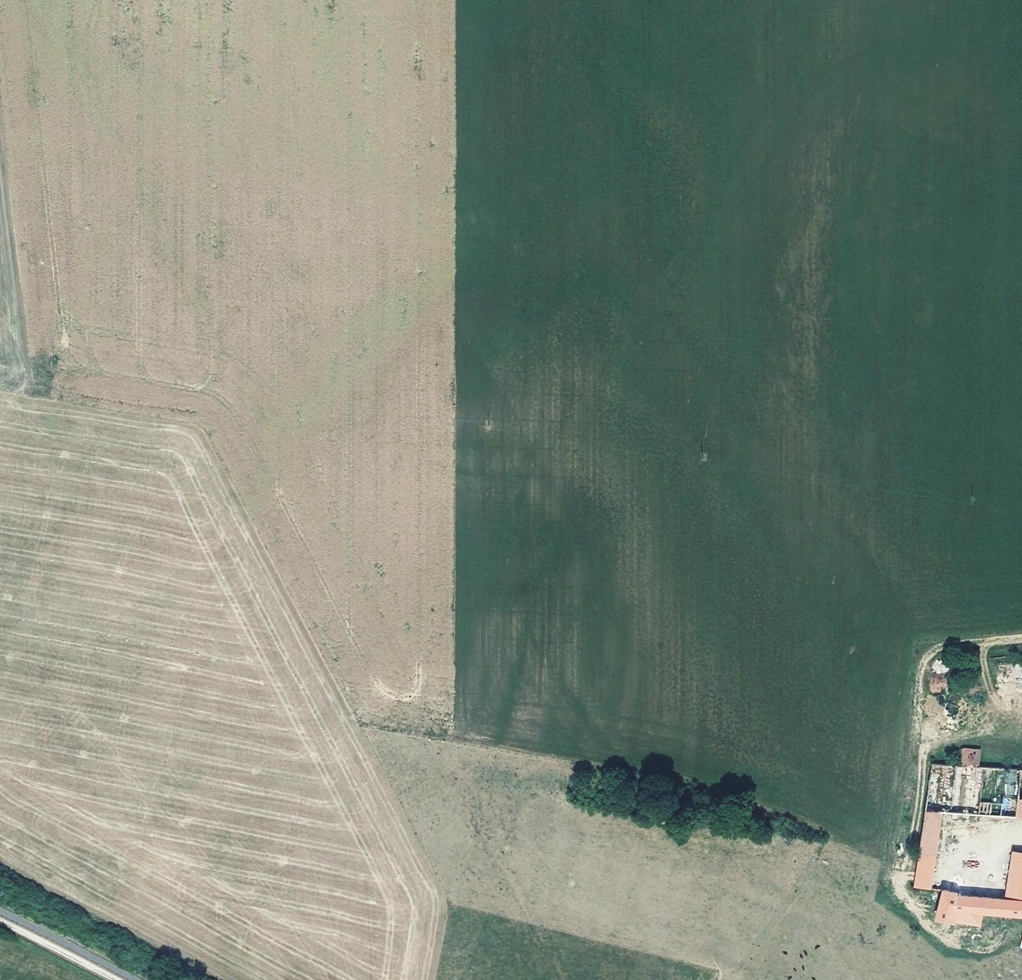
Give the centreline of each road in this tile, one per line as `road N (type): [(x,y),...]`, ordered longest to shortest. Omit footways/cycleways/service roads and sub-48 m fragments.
road 1 (track): [(0,866),(216,979)]

